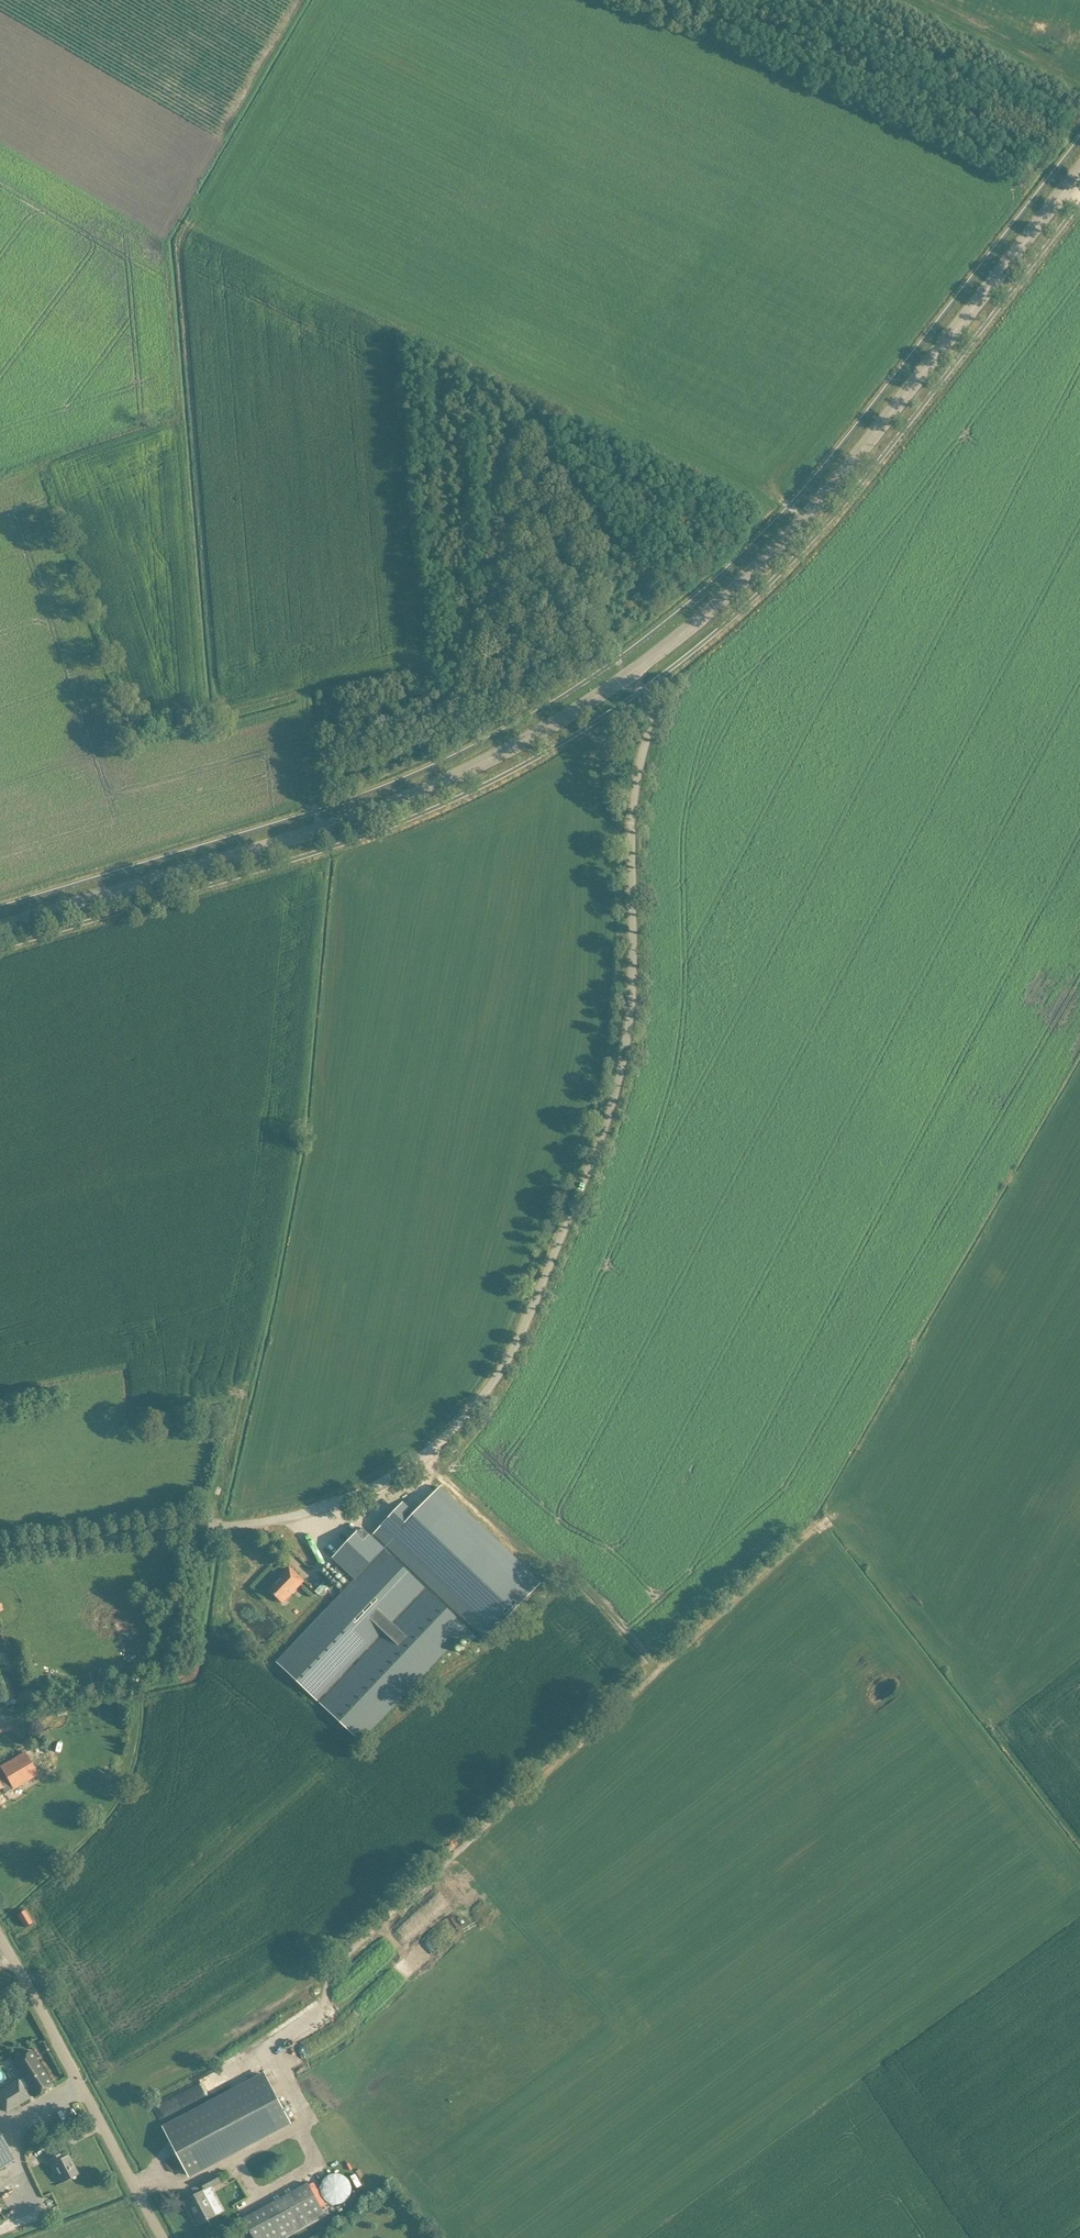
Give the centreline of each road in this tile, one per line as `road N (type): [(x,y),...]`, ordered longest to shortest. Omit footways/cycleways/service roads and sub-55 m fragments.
road 1 (unclassified): [(0,1550),(264,1520),(339,1502),(428,1451),(490,1385),(524,1324),(592,1156),(626,1044),(631,814),(649,716),(630,674)]
road 2 (tertiary): [(0,927),(397,802),(513,748),(630,674)]
road 3 (tertiary): [(630,674),(715,606),(821,500),(1079,171)]
road 4 (unclassified): [(162,2237),(0,1939)]

